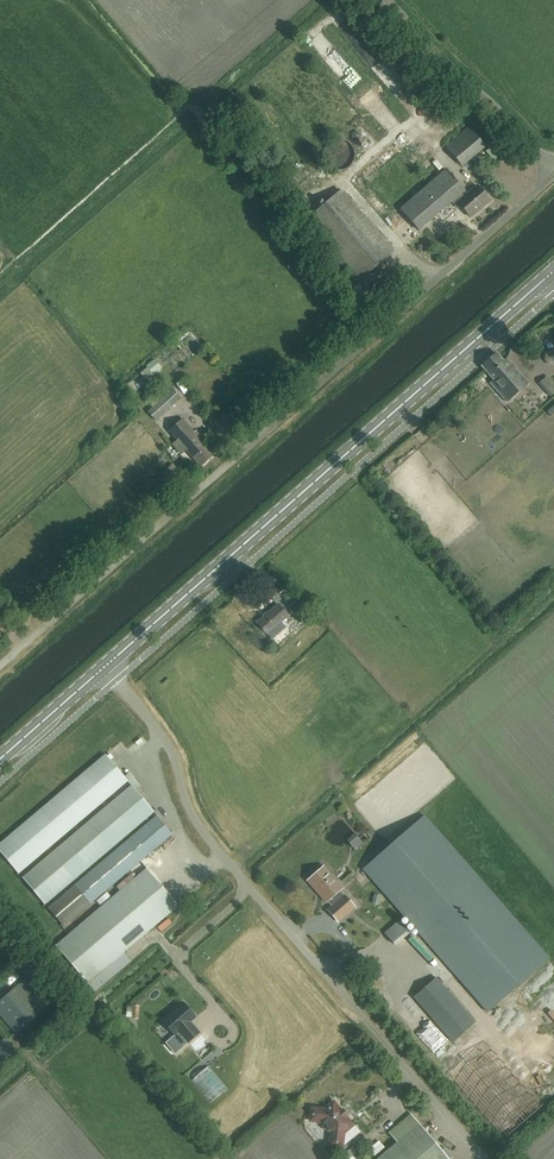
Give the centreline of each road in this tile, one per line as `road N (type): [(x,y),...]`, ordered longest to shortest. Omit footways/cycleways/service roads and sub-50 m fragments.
road 1 (unclassified): [(0,663),(553,173)]
road 2 (unclassified): [(487,1158),(213,845),(154,726),(102,668)]
road 3 (primary): [(102,668),(553,273)]
road 4 (unclassified): [(553,173),(390,0)]
road 5 (primary): [(0,760),(102,668)]

